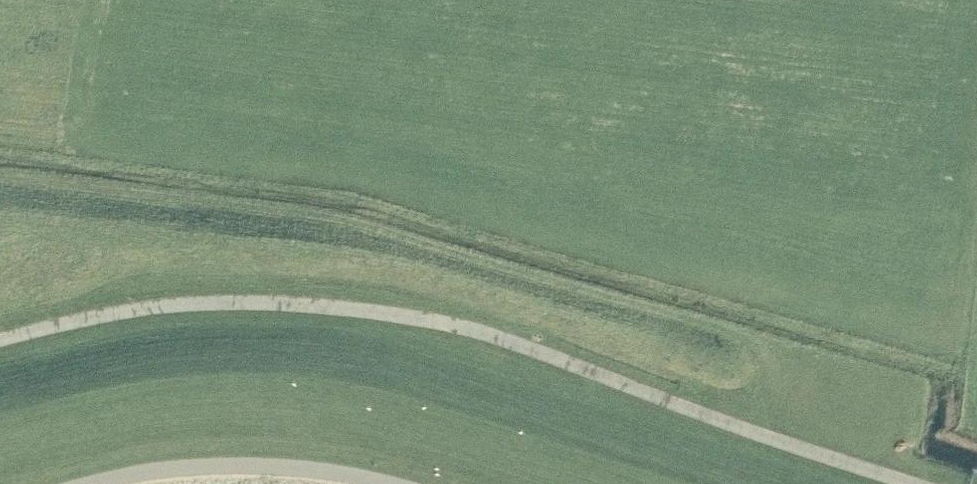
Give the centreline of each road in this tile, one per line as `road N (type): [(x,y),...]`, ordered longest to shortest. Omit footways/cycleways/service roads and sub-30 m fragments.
road 1 (unclassified): [(900,483),(500,341),(436,325),(302,312),(170,311),(0,348)]
road 2 (unclassified): [(191,483),(266,478),(323,483)]

